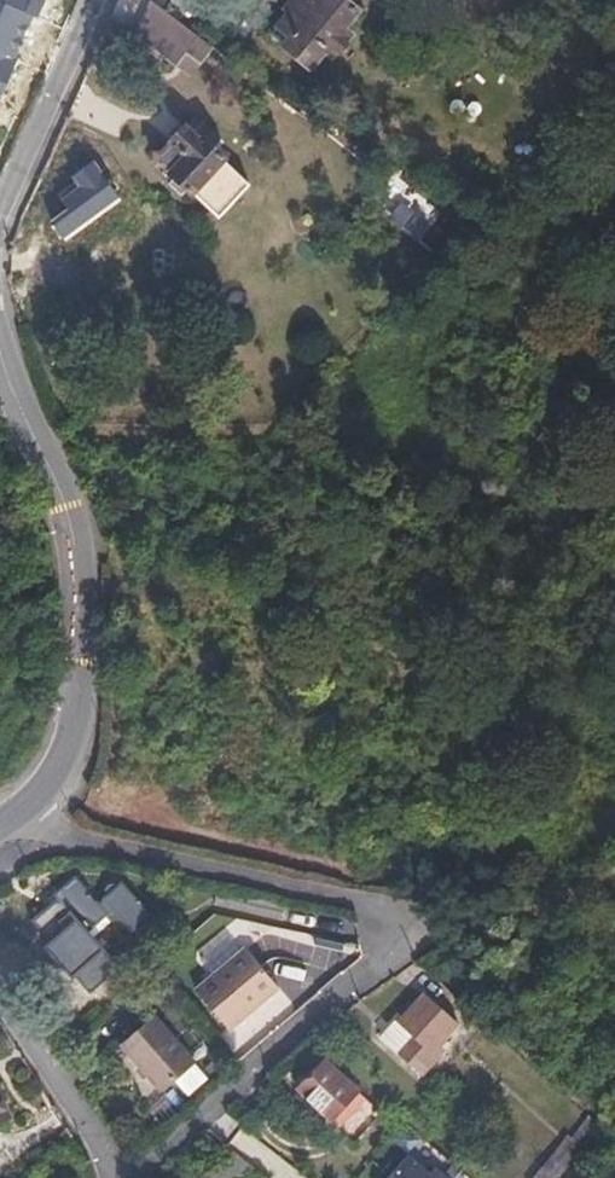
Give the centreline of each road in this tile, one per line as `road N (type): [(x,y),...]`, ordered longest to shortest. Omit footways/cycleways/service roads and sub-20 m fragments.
road 1 (residential): [(138,1177),(373,972),(390,951),(395,924),(352,896),(67,833),(24,808)]
road 2 (tertiary): [(24,808),(60,764),(73,723),(79,588),(69,527),(0,340)]
road 3 (tertiary): [(0,224),(97,0)]
road 4 (residential): [(0,1000),(101,1142),(116,1177)]

